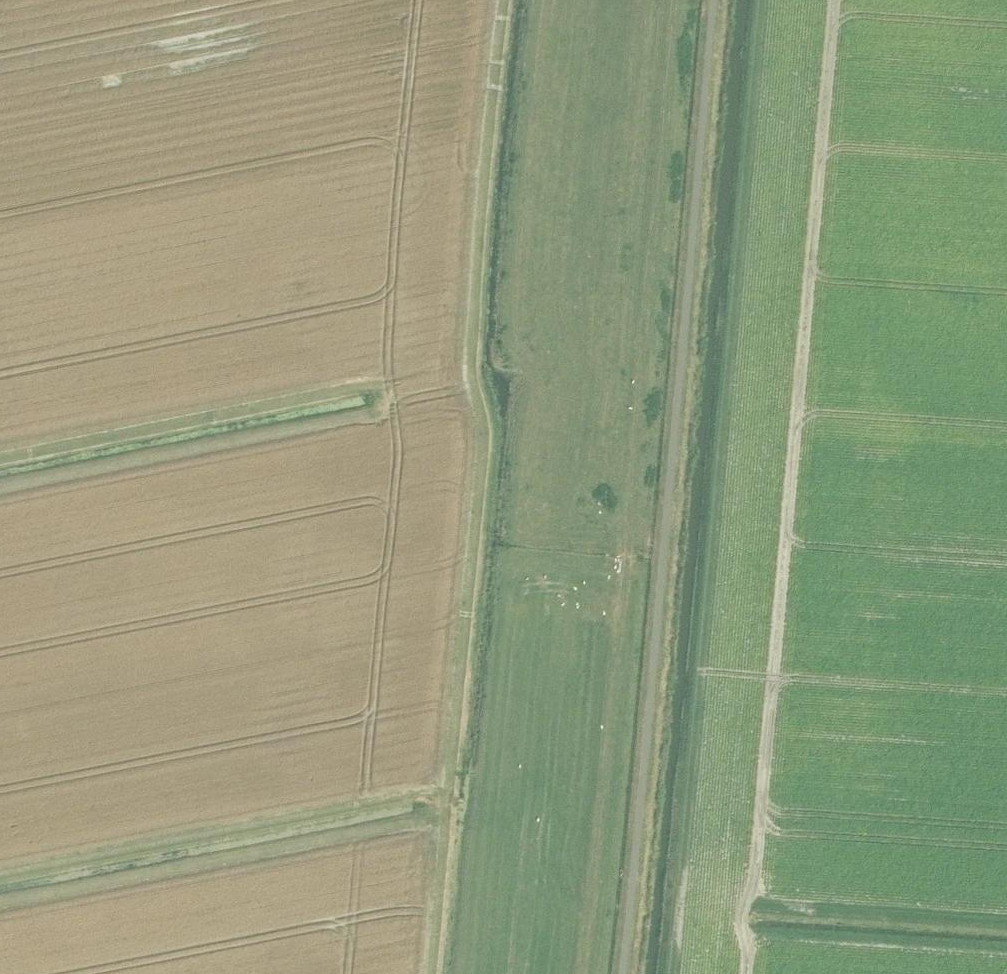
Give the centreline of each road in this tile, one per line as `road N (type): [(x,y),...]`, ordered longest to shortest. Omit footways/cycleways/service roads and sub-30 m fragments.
road 1 (track): [(681,0),(634,558),(576,973)]

